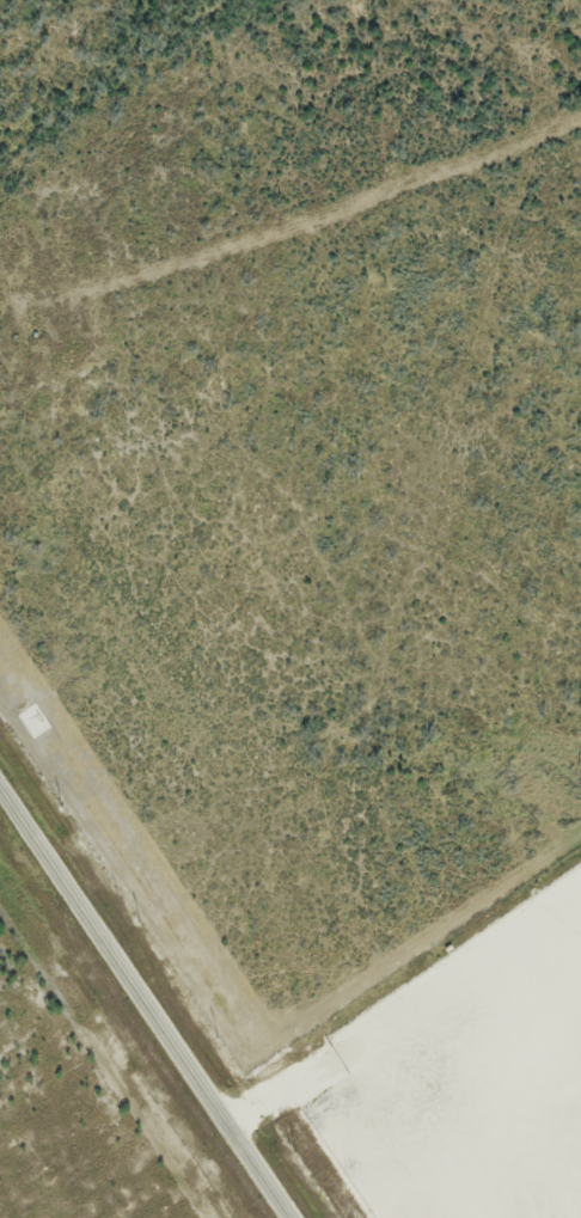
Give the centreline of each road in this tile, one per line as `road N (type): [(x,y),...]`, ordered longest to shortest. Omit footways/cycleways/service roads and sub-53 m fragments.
road 1 (tertiary): [(0,787),(291,1217)]

